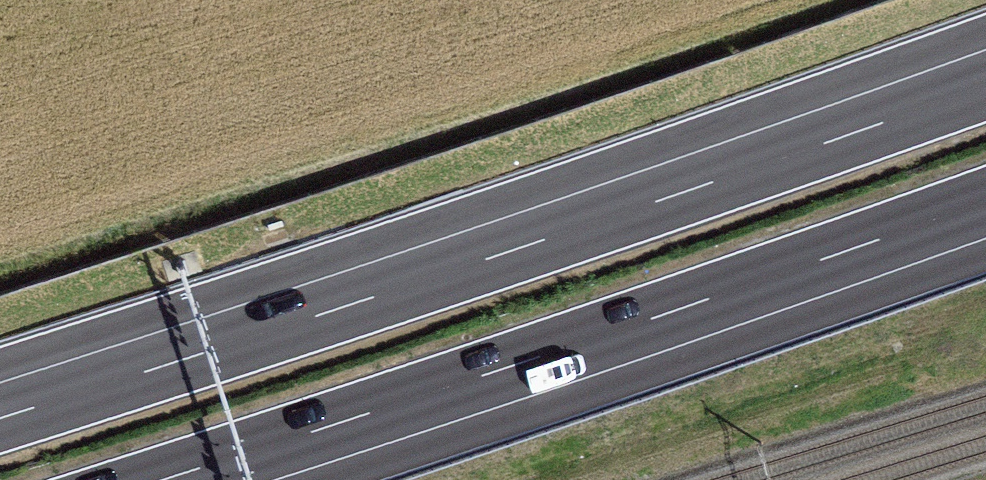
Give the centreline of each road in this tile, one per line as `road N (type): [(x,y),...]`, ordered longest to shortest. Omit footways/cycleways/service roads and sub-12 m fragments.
road 1 (motorway): [(985,84),(0,416)]
road 2 (motorway): [(164,479),(985,201)]

